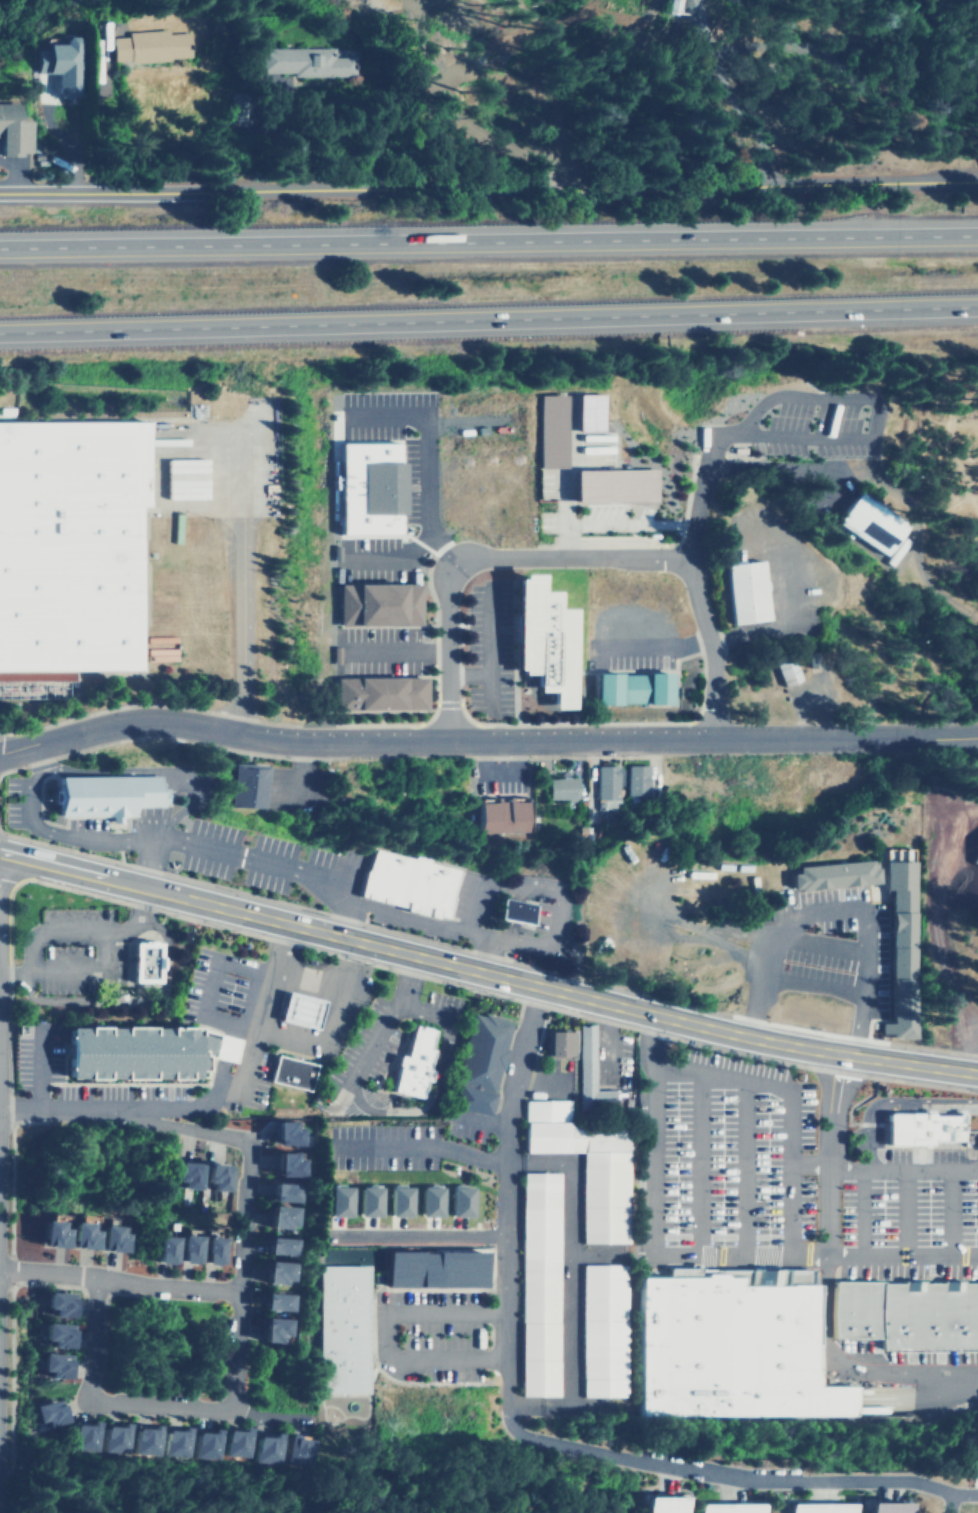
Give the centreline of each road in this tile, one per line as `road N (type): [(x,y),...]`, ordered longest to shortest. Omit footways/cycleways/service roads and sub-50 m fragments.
road 1 (primary): [(977,1073),(730,1033),(0,853)]
road 2 (motorway): [(0,334),(977,306)]
road 3 (motorway): [(977,233),(0,245)]
road 4 (tertiary): [(977,180),(0,191)]
road 5 (residential): [(977,1494),(902,1481),(740,1480),(525,1438),(514,1428),(506,1121),(538,986)]
road 6 (residential): [(711,740),(710,656),(685,565),(474,557),(455,561),(446,575),(449,740)]
road 7 (secondary): [(0,742),(157,713),(239,734),(449,740)]
road 8 (residential): [(94,1277),(92,1402),(305,1421)]
road 9 (residential): [(234,1415),(253,1140)]
road 10 (secondary): [(977,737),(711,740)]
road 11 (secondary): [(711,740),(449,740)]
road 12 (residential): [(253,1140),(151,1121),(126,1108),(0,1105)]
road 13 (residential): [(0,1268),(241,1293)]
road 14 (residential): [(685,565),(705,436)]

